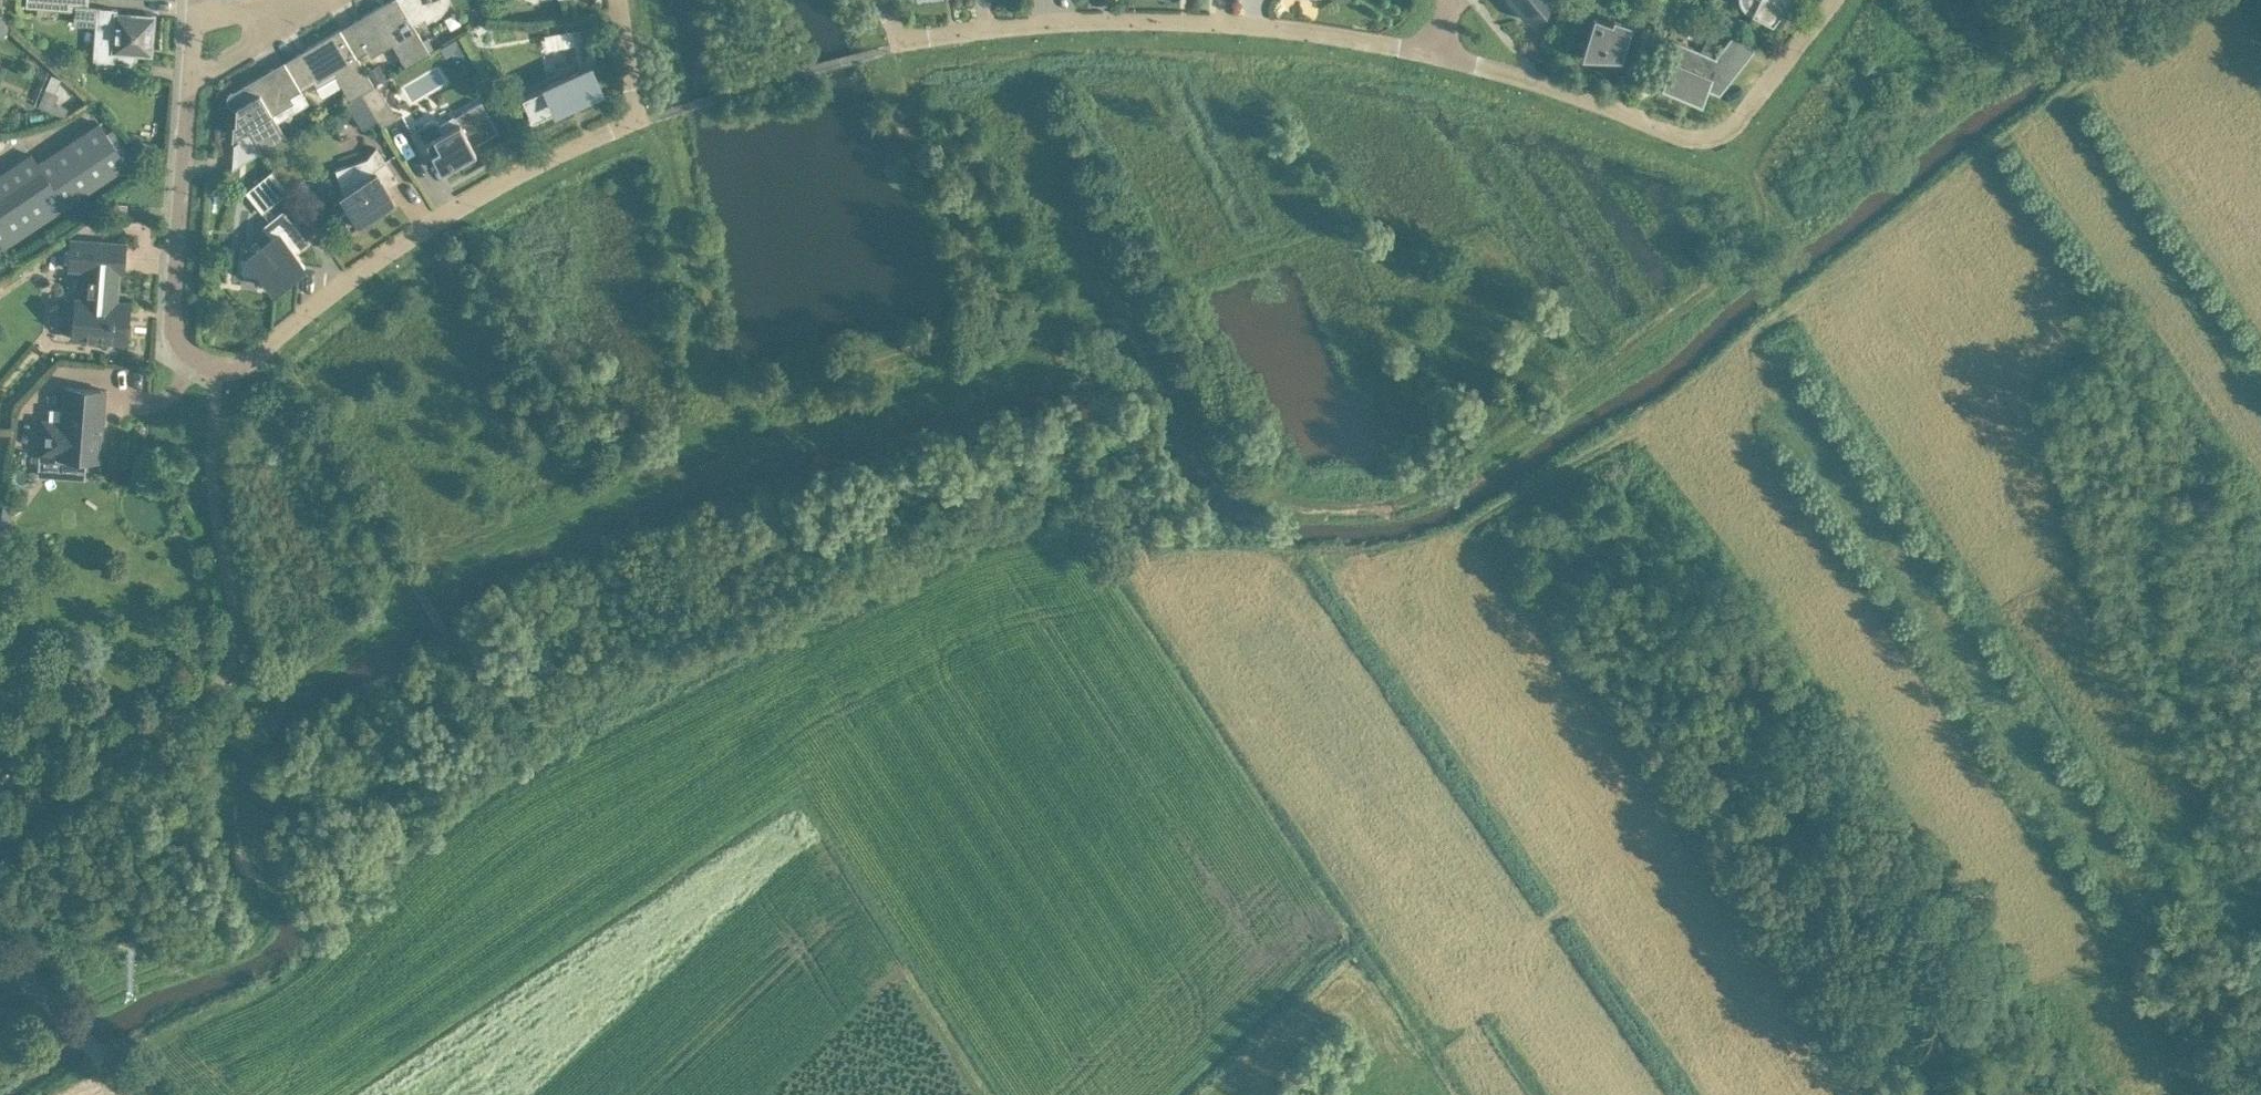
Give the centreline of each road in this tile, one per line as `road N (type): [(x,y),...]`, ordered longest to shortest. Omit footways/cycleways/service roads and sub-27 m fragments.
road 1 (residential): [(191,80),(176,331),(193,353),(219,366),(241,363),(401,243),(631,116),(618,0)]
road 2 (residential): [(1439,56),(1347,37),(1188,21),(904,35),(882,0)]
road 3 (residential): [(1713,137),(1693,138),(1558,88),(1439,56)]
road 4 (unclassified): [(140,1094),(0,956)]
road 5 (residential): [(1713,137),(1742,115),(1833,0)]
road 6 (residential): [(191,80),(336,0)]

